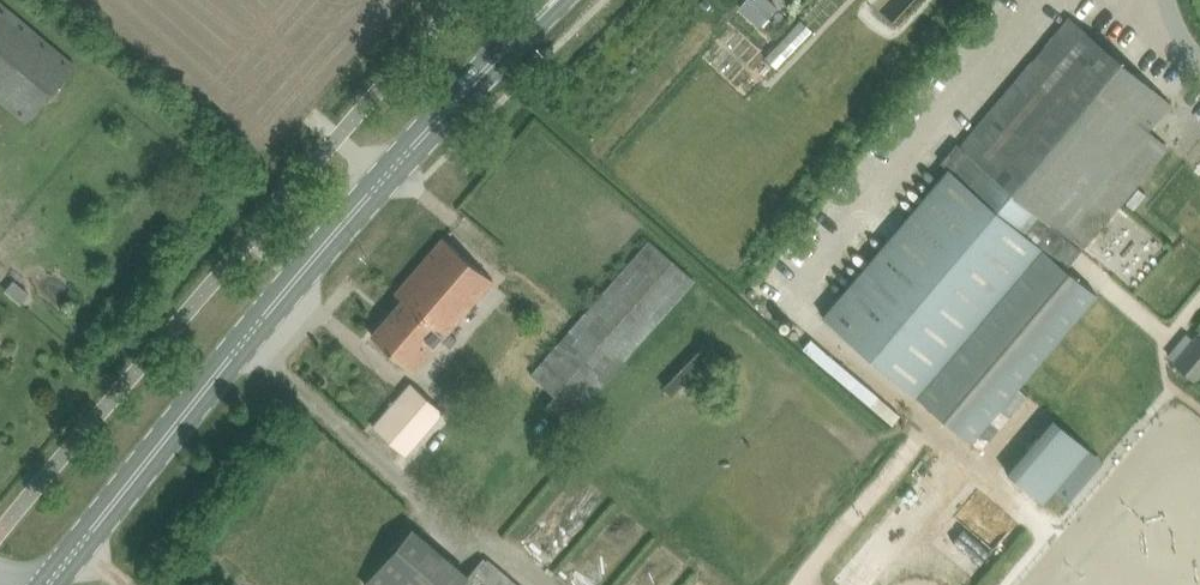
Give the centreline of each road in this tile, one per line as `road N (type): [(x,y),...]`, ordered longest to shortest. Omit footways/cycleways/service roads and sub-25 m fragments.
road 1 (primary): [(557,0),(279,300),(45,584)]

